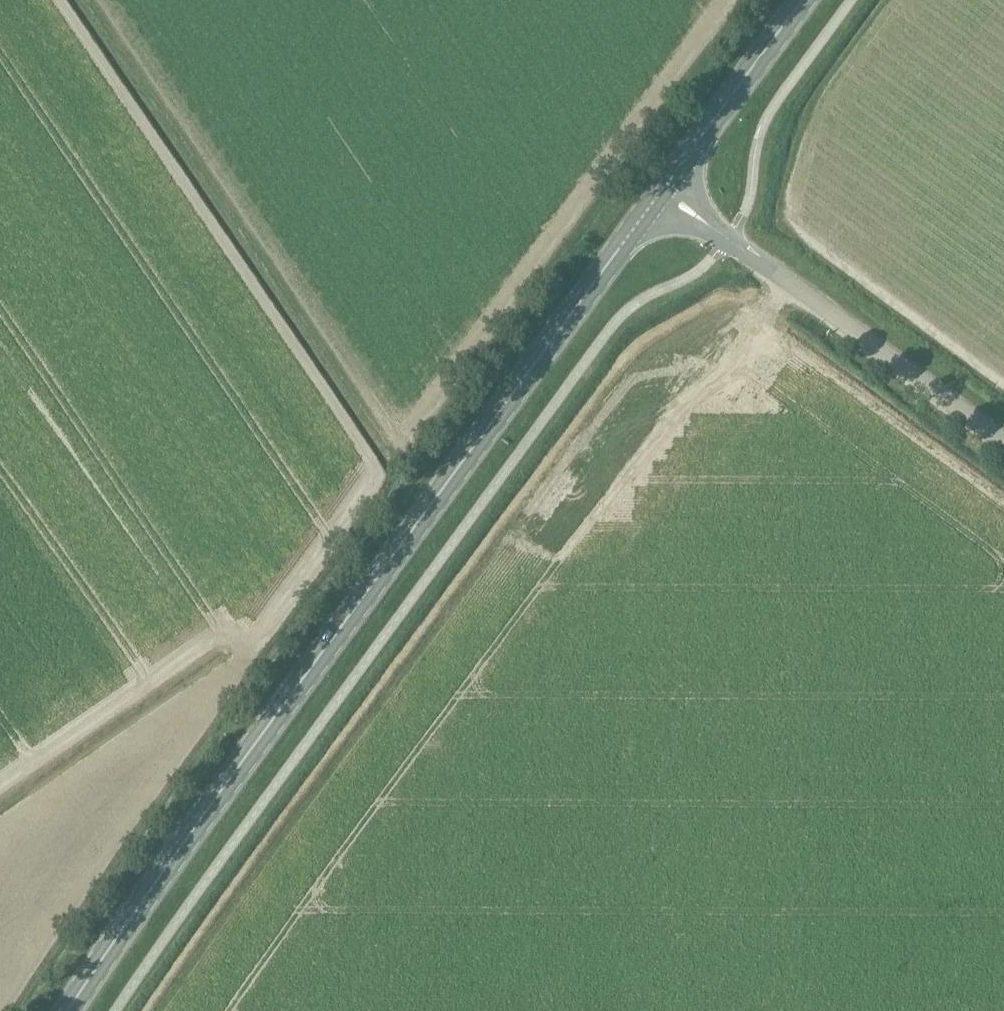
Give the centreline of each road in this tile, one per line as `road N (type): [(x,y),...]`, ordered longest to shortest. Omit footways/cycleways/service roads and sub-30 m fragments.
road 1 (secondary): [(67,1010),(652,204)]
road 2 (unclassified): [(1003,443),(710,226)]
road 3 (secondary): [(671,178),(801,0)]

